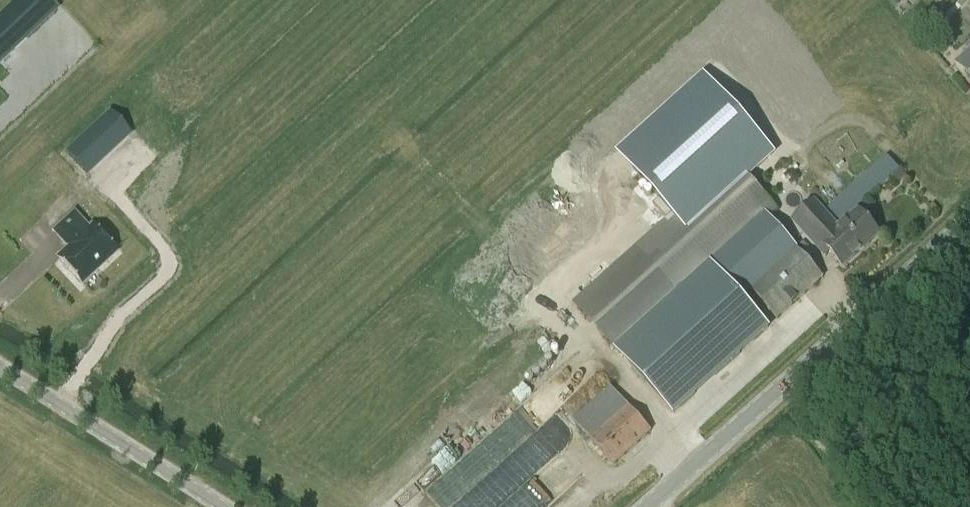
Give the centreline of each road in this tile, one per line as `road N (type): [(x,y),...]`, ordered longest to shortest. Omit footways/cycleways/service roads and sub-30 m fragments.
road 1 (tertiary): [(646,506),(969,217)]
road 2 (unclassified): [(219,506),(0,368)]

